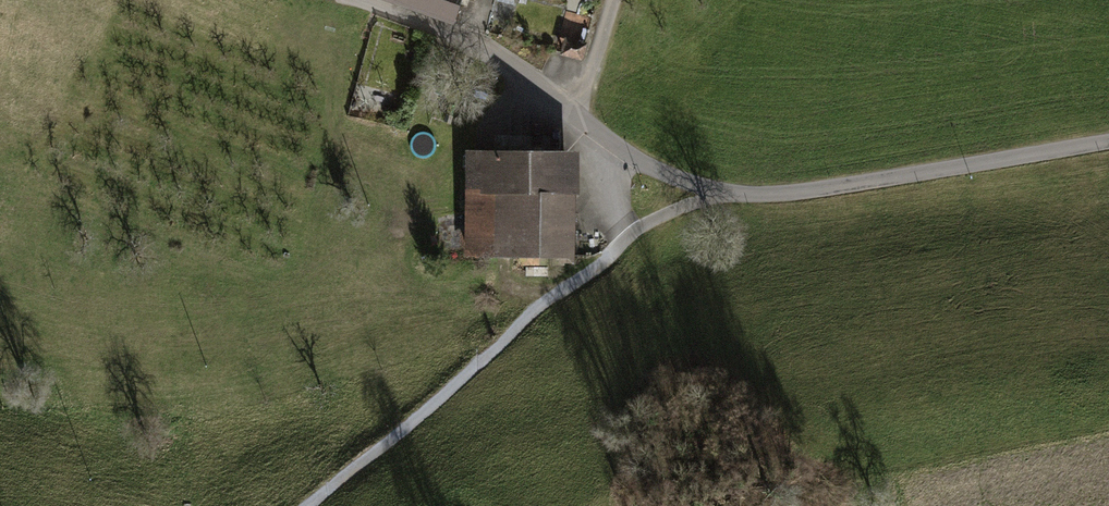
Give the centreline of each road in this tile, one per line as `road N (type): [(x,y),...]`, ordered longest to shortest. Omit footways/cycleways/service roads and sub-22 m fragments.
road 1 (track): [(623,230),(607,253),(301,505)]
road 2 (unclassified): [(1108,144),(803,191),(702,193)]
road 3 (unclassified): [(621,157),(529,75),(467,38),(352,0)]
road 4 (unclassified): [(702,193),(623,230),(621,157)]
road 5 (track): [(612,0),(580,119)]

